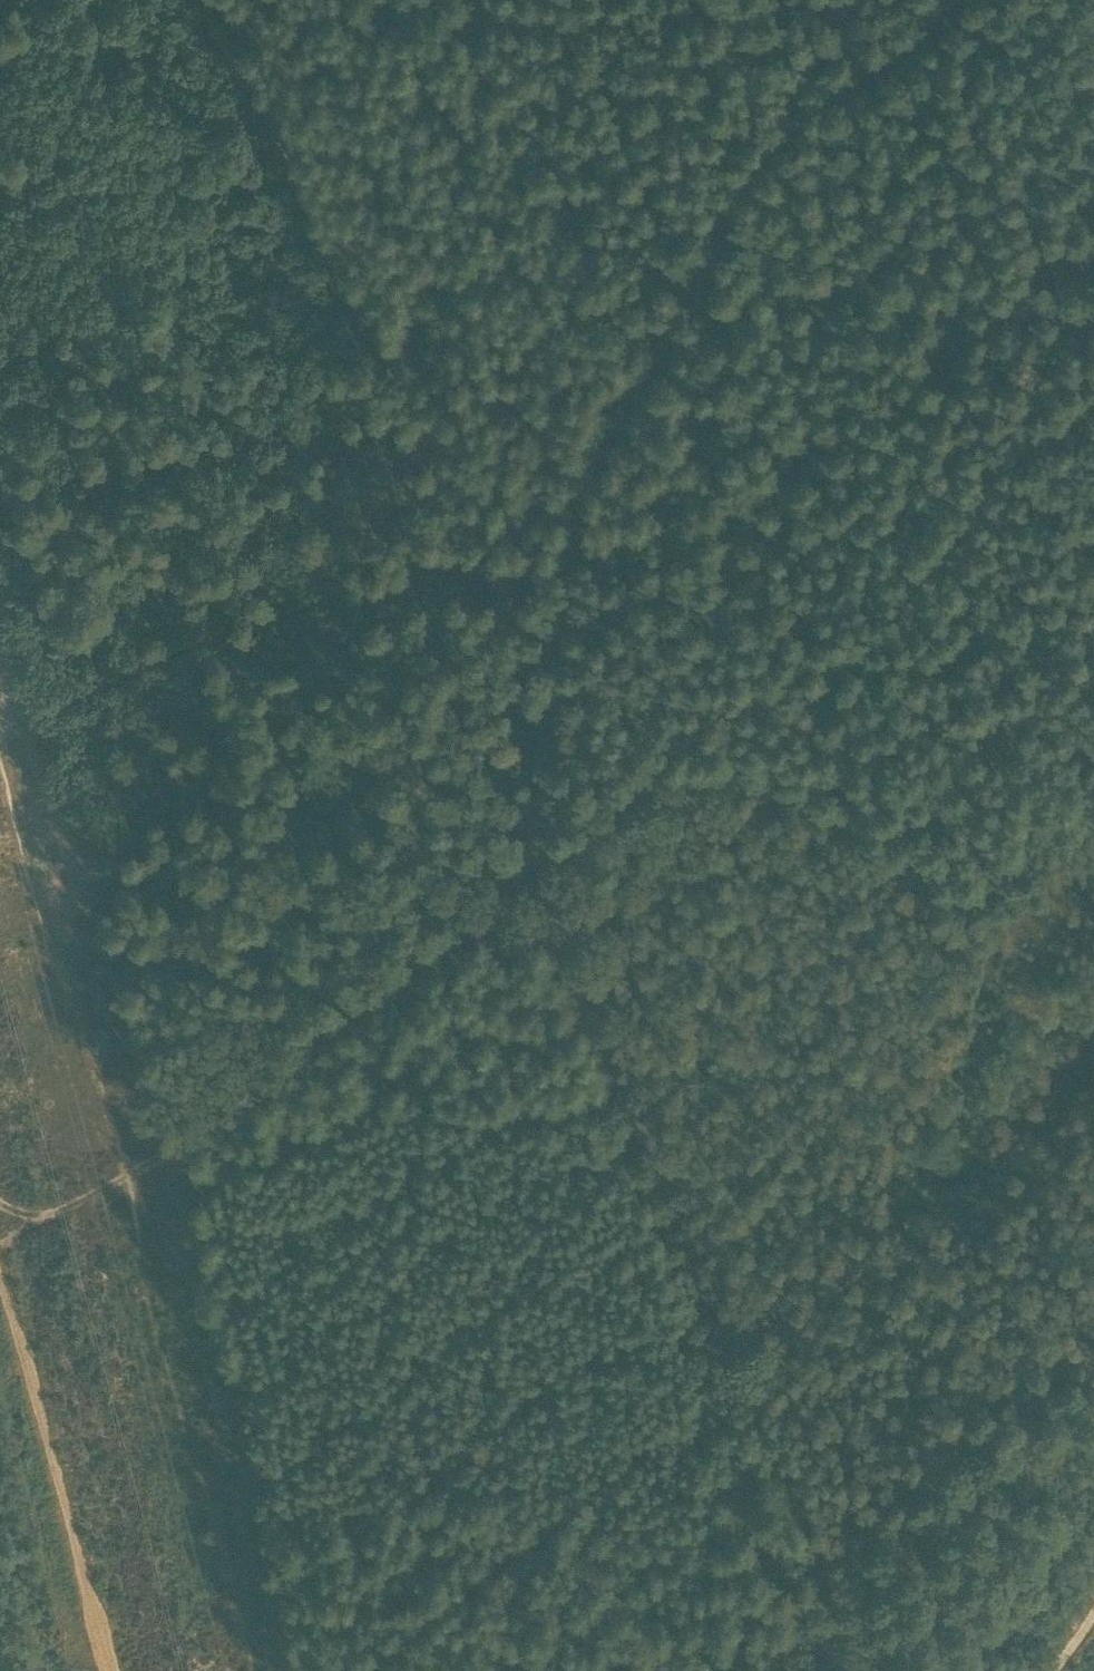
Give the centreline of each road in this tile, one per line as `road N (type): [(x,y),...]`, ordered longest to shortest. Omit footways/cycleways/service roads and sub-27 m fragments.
road 1 (track): [(267,1670),(147,1175),(0,751)]
road 2 (track): [(529,886),(889,1670)]
road 3 (track): [(589,567),(608,481),(750,210),(790,153),(977,0)]
road 4 (track): [(0,1264),(147,1175),(529,886)]
road 5 (track): [(539,873),(638,795),(717,767),(807,805),(910,876),(965,900),(996,890),(1093,829)]
road 6 (track): [(480,554),(201,0)]
road 7 (track): [(589,567),(649,557),(1066,277),(1093,268)]
road 8 (track): [(0,736),(58,706),(480,554)]
road 9 (track): [(110,1670),(0,1249)]
road 10 (track): [(529,886),(539,873),(589,567)]
road 11 (track): [(638,795),(564,694),(480,554)]

